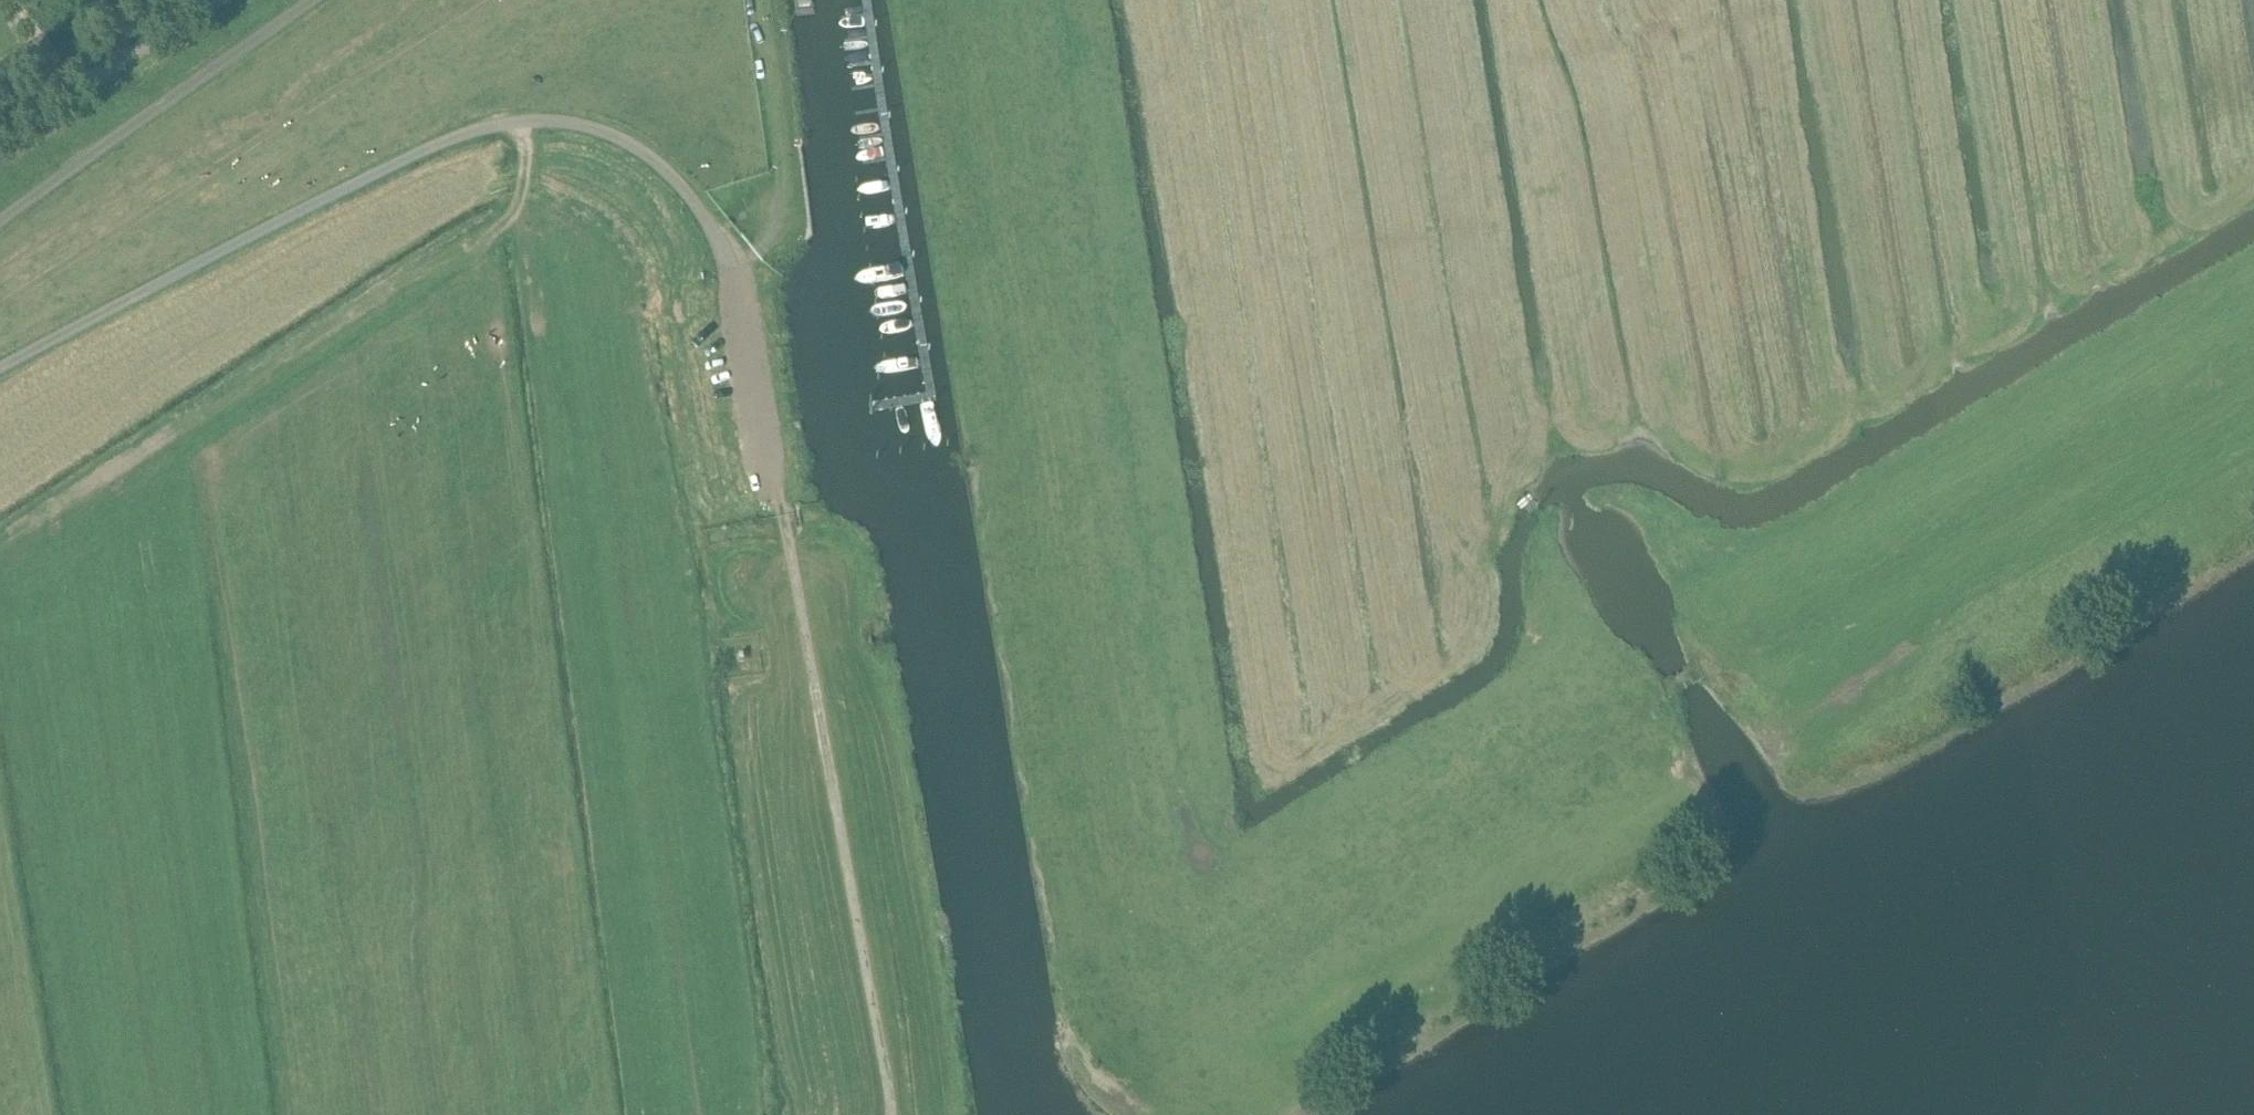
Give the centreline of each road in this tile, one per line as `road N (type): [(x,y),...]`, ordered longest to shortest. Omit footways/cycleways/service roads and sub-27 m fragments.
road 1 (unclassified): [(0,387),(179,281),(368,184),(439,154),(534,130),(570,130),(616,145),(680,200),(735,303),(777,495)]
road 2 (unclassified): [(0,239),(329,0)]
road 3 (unclassified): [(0,148),(224,0)]

